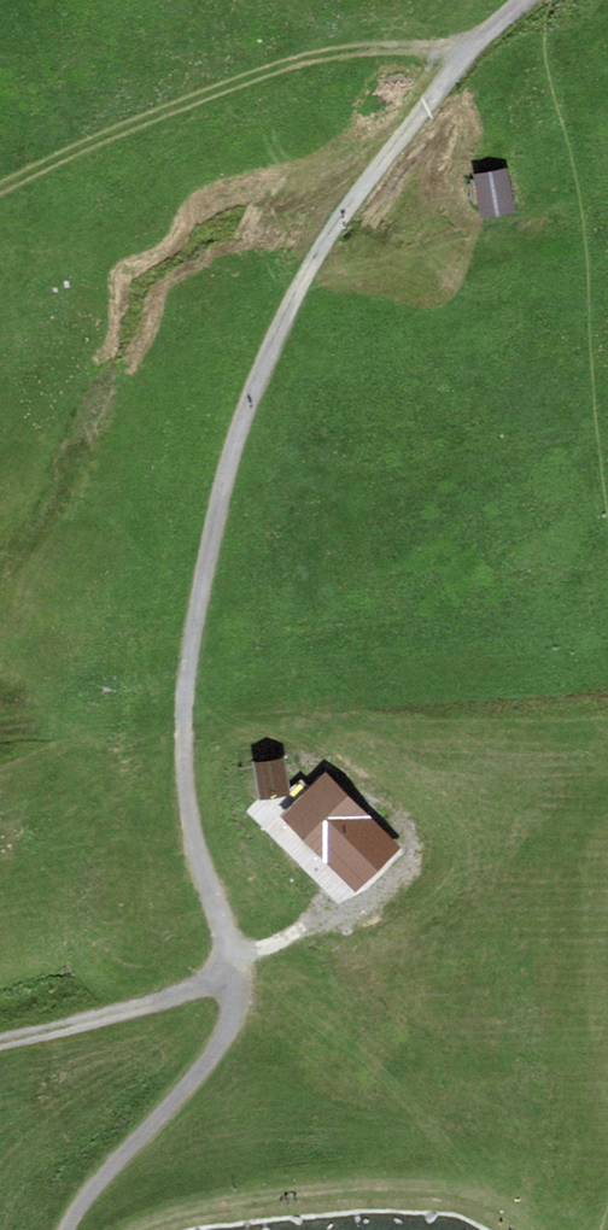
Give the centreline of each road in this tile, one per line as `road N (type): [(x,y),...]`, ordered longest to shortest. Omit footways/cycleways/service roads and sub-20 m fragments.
road 1 (track): [(232,979),(186,764),(186,690),(210,545),(244,425),(299,287),(353,204),(448,81),(526,0)]
road 2 (track): [(481,45),(356,53),(240,84),(0,193)]
road 3 (track): [(232,979),(220,1041),(67,1229)]
road 4 (track): [(0,1044),(232,979)]

